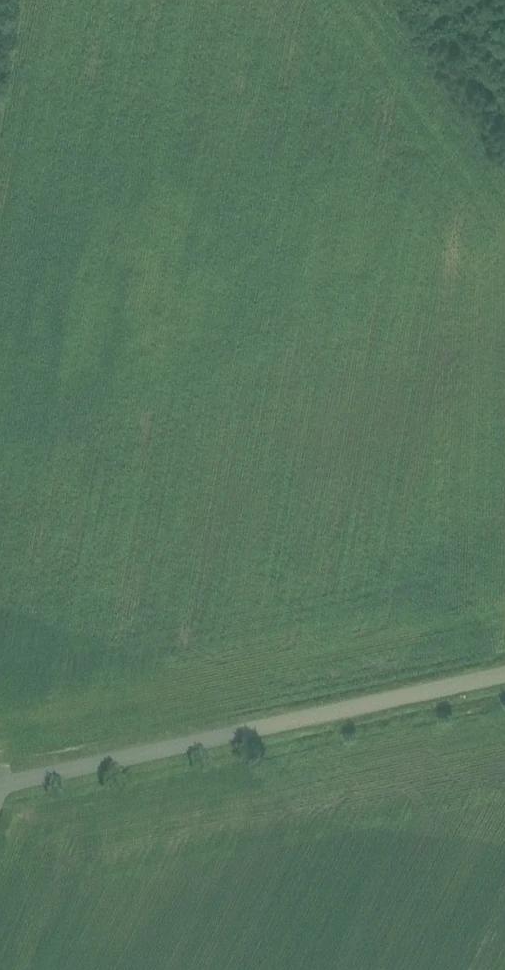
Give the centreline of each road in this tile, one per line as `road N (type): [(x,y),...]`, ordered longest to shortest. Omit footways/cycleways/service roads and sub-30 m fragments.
road 1 (unclassified): [(0,786),(504,675)]

